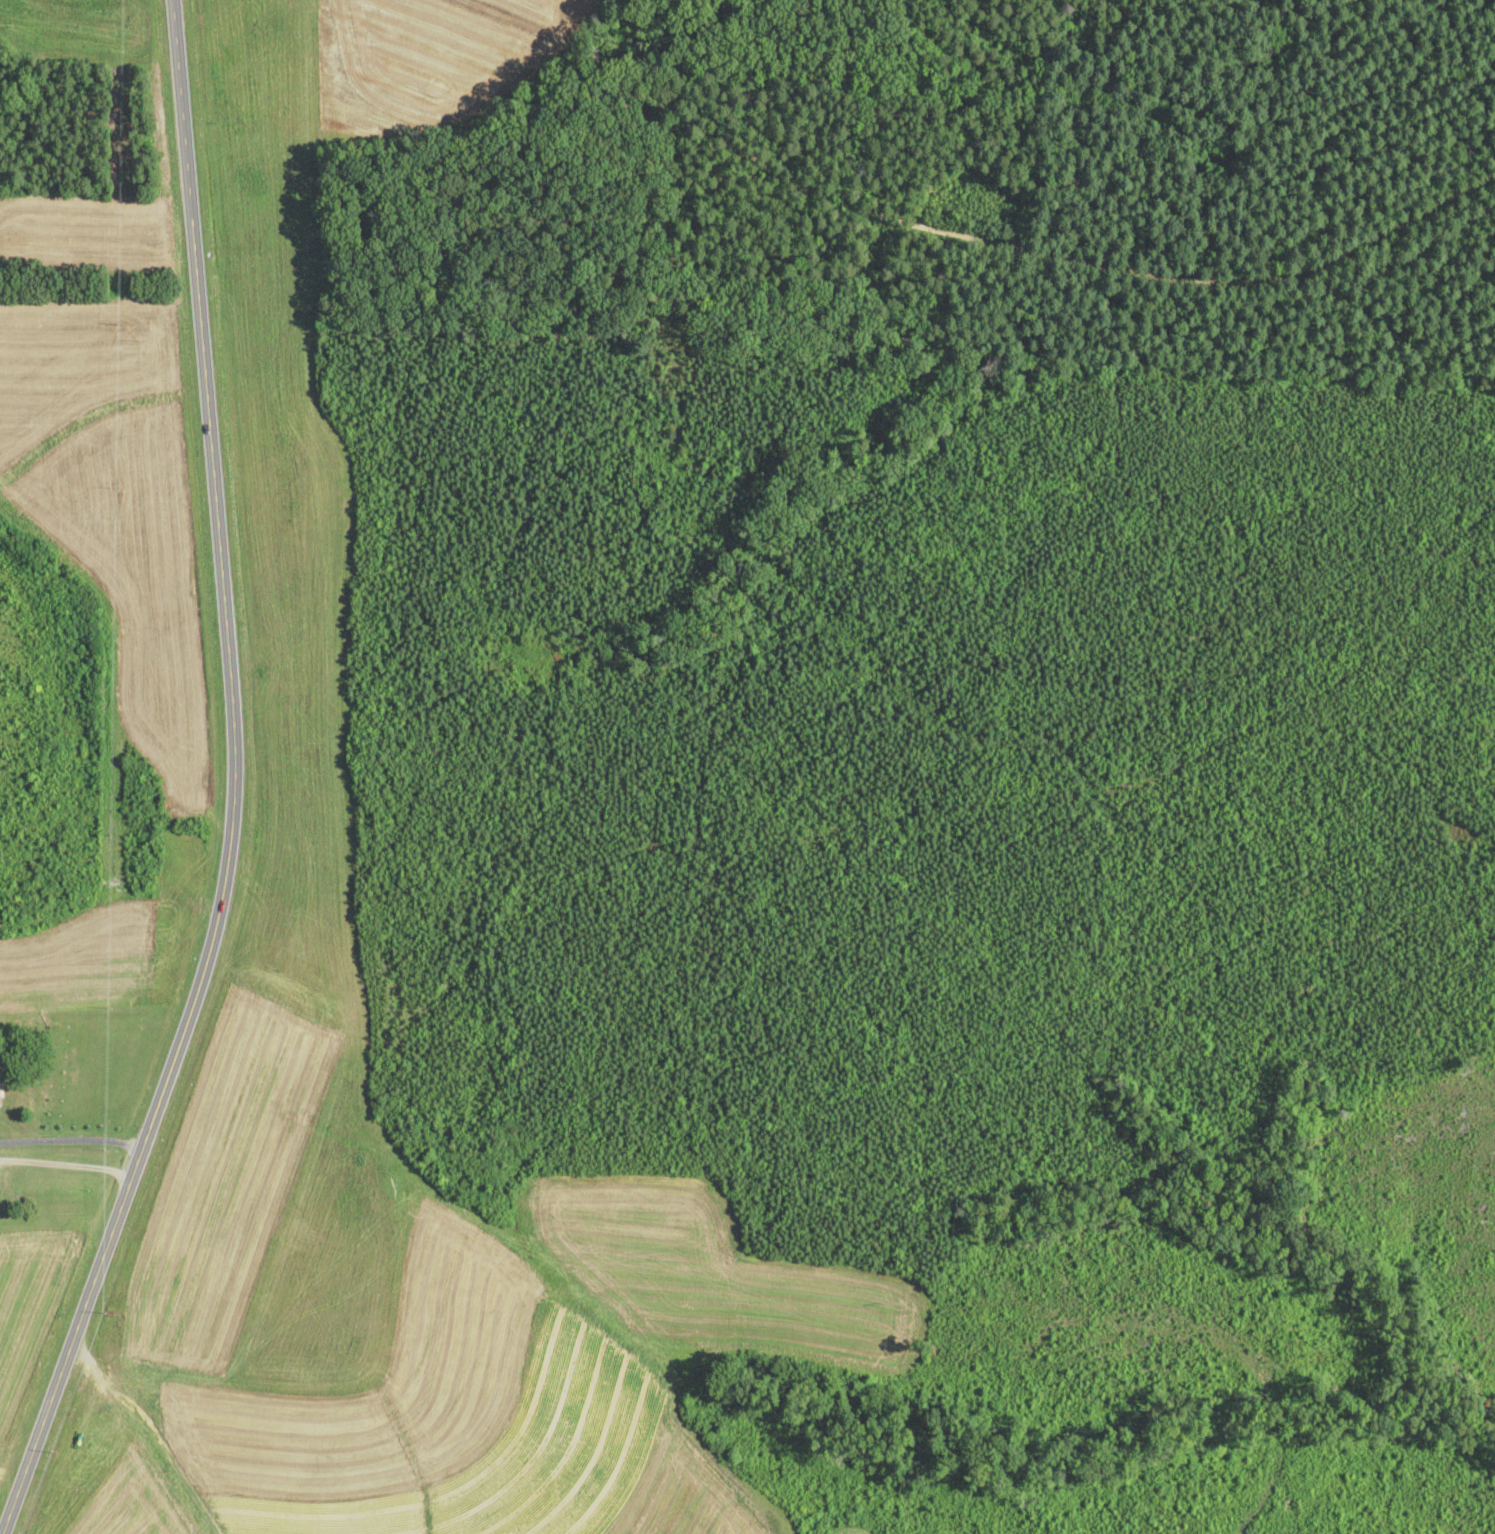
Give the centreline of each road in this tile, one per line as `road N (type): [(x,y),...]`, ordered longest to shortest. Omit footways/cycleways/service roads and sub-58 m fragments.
road 1 (primary): [(1,1533),(165,1082),(228,882),(231,714),(170,0)]

